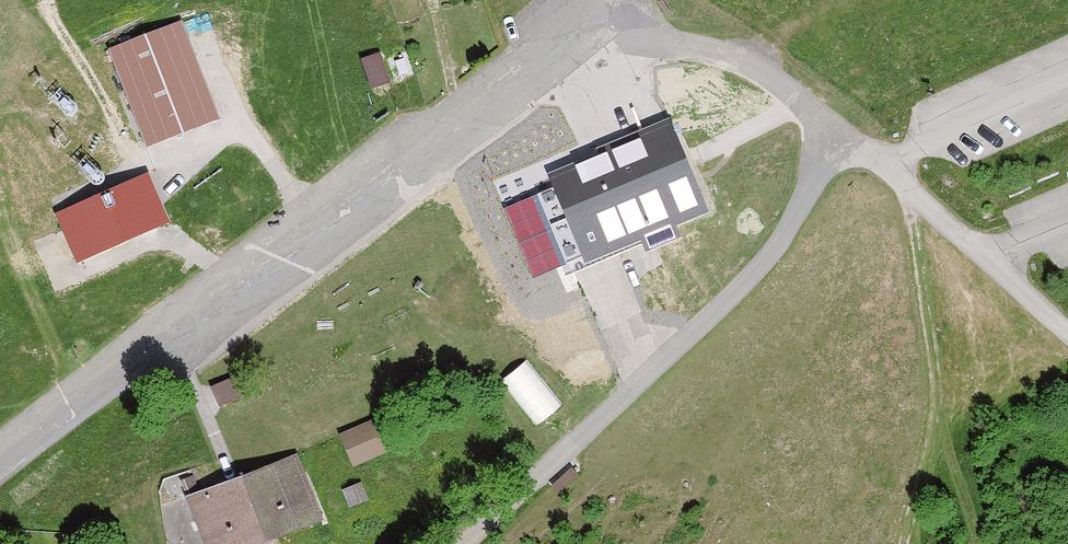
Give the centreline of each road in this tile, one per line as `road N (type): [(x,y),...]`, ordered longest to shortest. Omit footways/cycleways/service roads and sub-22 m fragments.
road 1 (unclassified): [(0,464),(371,191),(611,0)]
road 2 (unclassified): [(472,543),(768,263),(824,165),(867,154)]
road 3 (unclassified): [(867,154),(738,58),(661,42),(613,0)]
road 4 (unclassified): [(867,154),(1067,331)]

